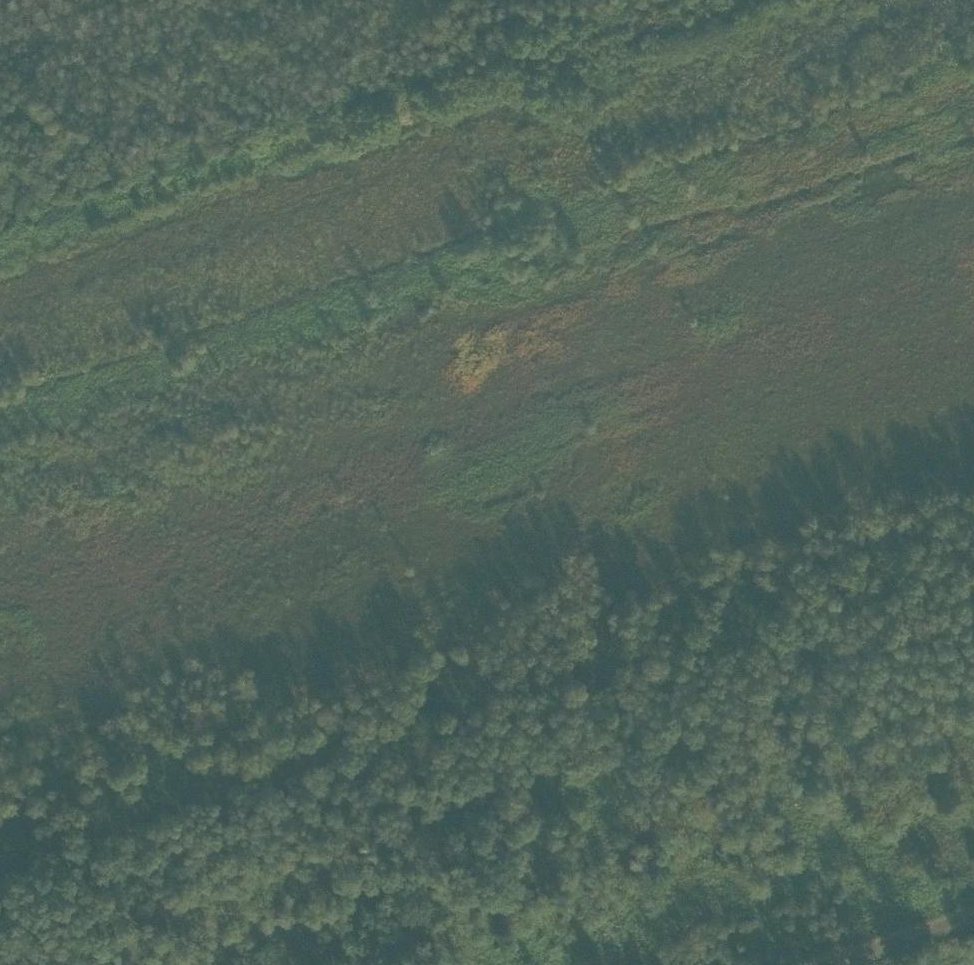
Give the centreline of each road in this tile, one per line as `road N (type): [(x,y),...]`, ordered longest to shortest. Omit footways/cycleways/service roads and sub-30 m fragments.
road 1 (track): [(973,921),(844,964)]

